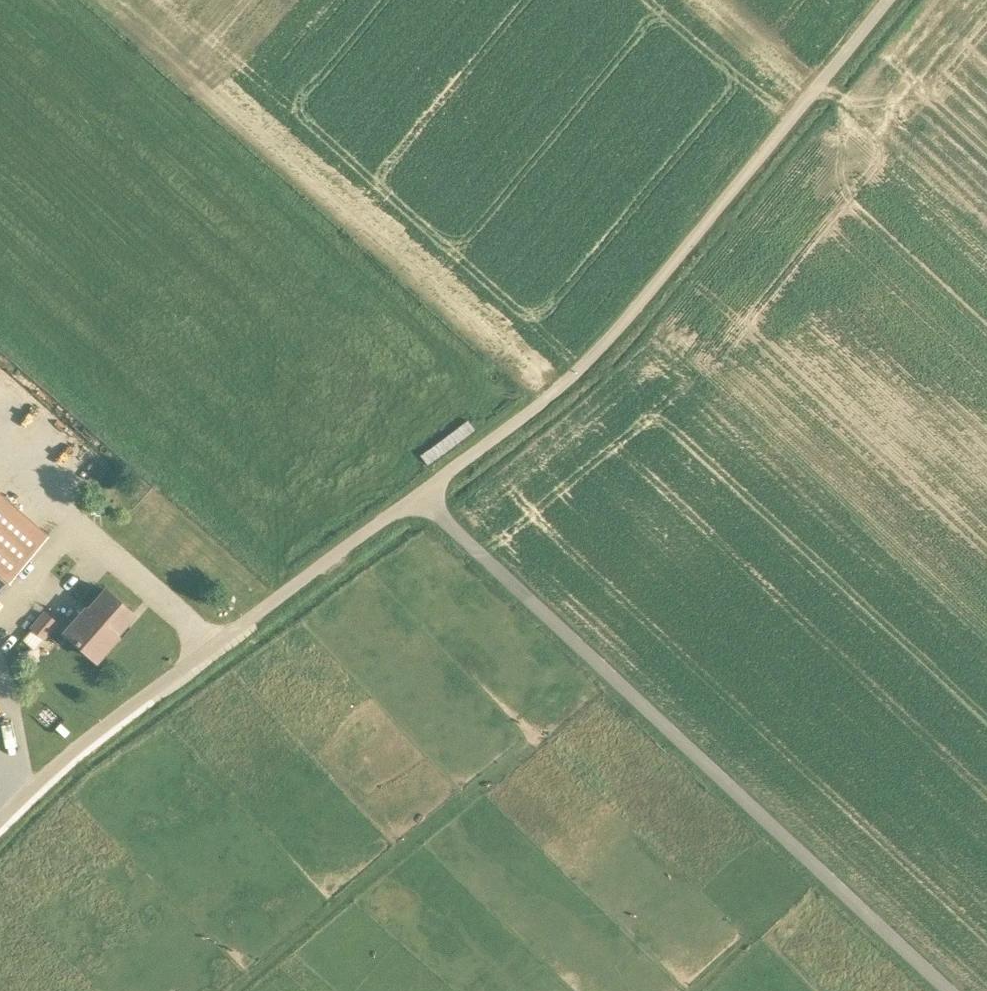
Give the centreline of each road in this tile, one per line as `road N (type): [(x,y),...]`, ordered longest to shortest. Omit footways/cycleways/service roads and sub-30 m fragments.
road 1 (unclassified): [(421,494),(947,990)]
road 2 (unclassified): [(421,494),(586,364),(889,0)]
road 3 (unclassified): [(0,820),(125,711),(421,494)]

